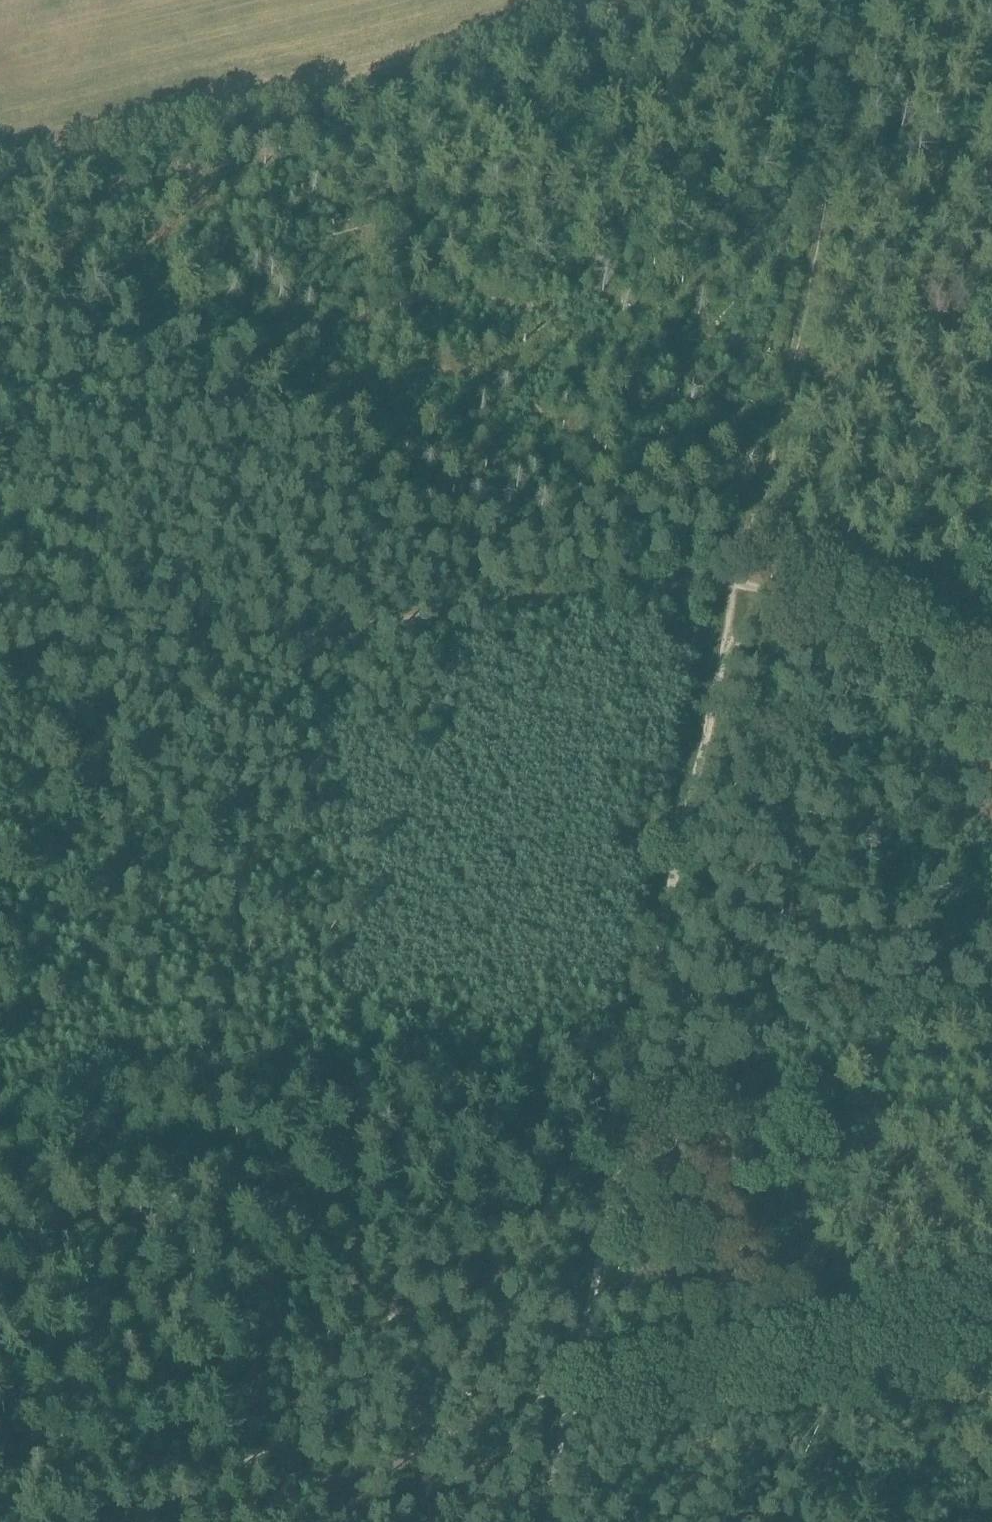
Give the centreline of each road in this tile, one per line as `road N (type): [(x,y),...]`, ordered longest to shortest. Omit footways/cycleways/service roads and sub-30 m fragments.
road 1 (track): [(740,590),(573,599),(0,665)]
road 2 (track): [(740,590),(746,521),(850,0)]
road 3 (track): [(740,590),(840,616),(991,704)]

